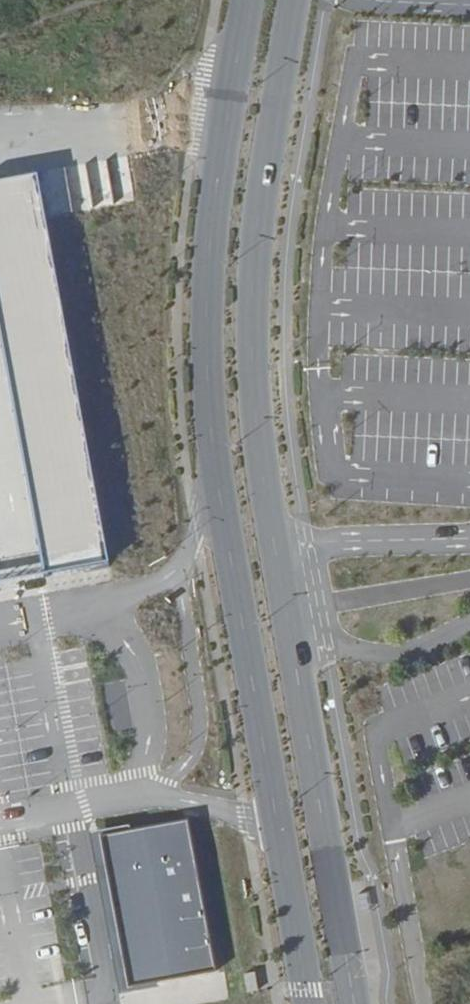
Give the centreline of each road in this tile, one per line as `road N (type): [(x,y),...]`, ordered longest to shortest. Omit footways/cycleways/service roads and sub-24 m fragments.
road 1 (tertiary): [(253,0),(211,258),(207,385),(218,499),(307,1003)]
road 2 (tertiary): [(355,1003),(263,490),(250,362),(253,250),(290,0)]

